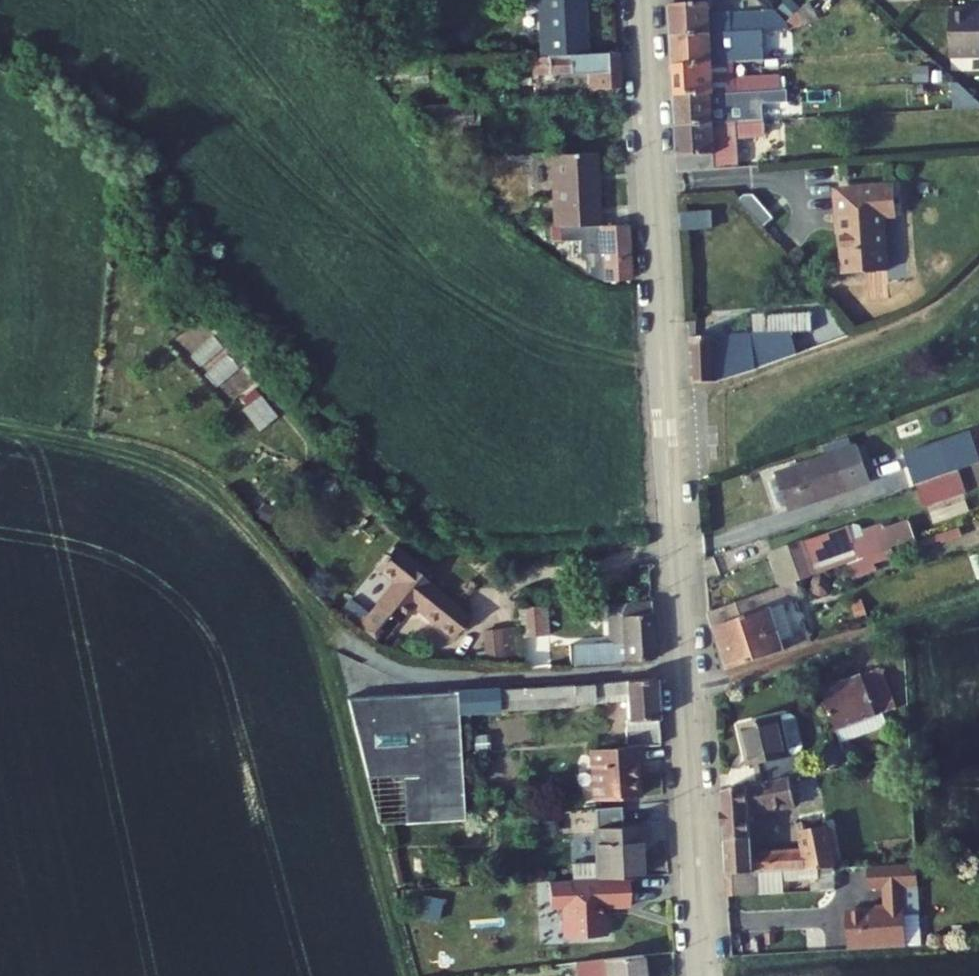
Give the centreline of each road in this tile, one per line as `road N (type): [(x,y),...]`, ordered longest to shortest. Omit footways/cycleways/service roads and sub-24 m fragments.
road 1 (residential): [(641,0),(680,668)]
road 2 (residential): [(680,668),(434,678),(391,667),(346,641)]
road 3 (residential): [(680,668),(700,975)]

